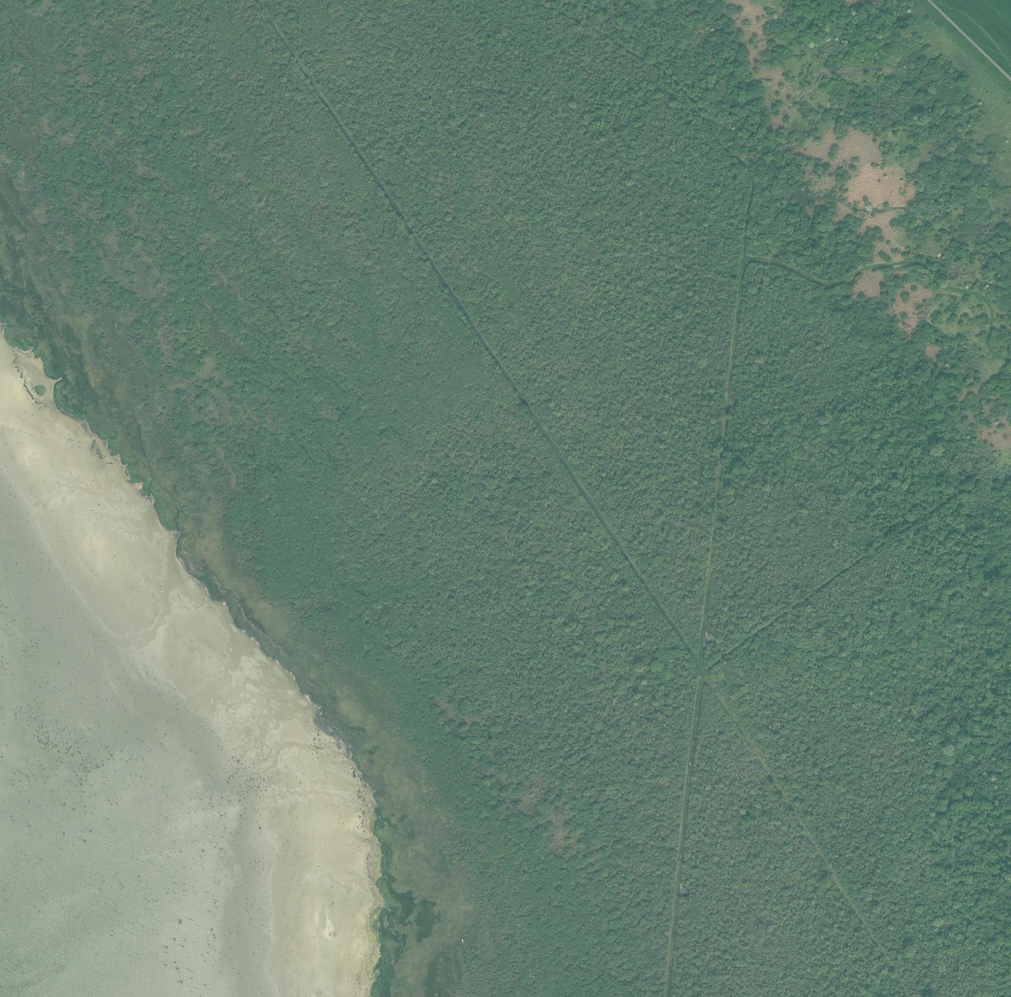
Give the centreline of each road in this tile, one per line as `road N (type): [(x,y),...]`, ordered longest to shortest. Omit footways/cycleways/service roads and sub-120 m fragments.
road 1 (track): [(702,670),(259,0)]
road 2 (track): [(702,670),(743,258)]
road 3 (track): [(909,996),(702,670)]
road 4 (track): [(743,258),(748,171),(675,80),(562,8),(578,8)]
road 5 (track): [(1010,361),(987,343),(987,300),(943,287),(918,265),(867,268),(836,284),(743,258)]
road 6 (track): [(668,996),(702,670)]

